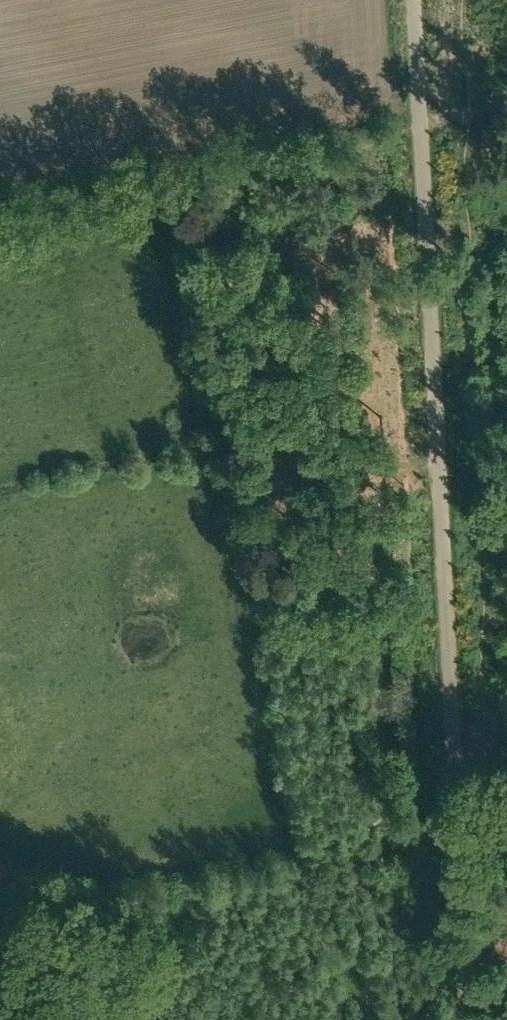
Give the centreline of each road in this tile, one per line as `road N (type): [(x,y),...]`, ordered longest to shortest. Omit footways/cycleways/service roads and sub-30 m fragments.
road 1 (unclassified): [(466,1019),(415,0)]

